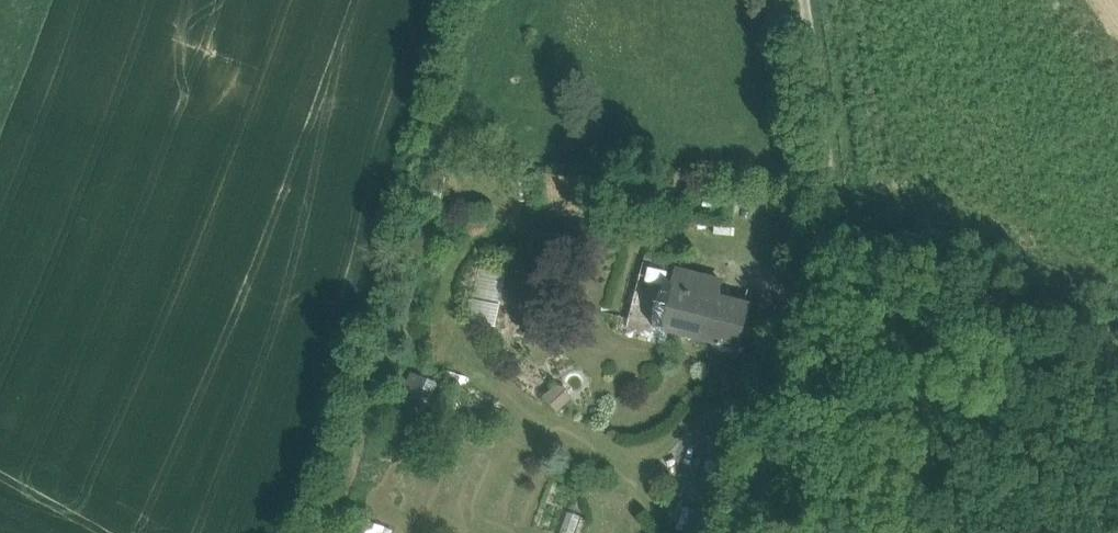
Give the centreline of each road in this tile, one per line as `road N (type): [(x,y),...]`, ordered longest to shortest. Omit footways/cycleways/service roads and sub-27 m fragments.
road 1 (track): [(739,532),(828,241),(802,0)]

